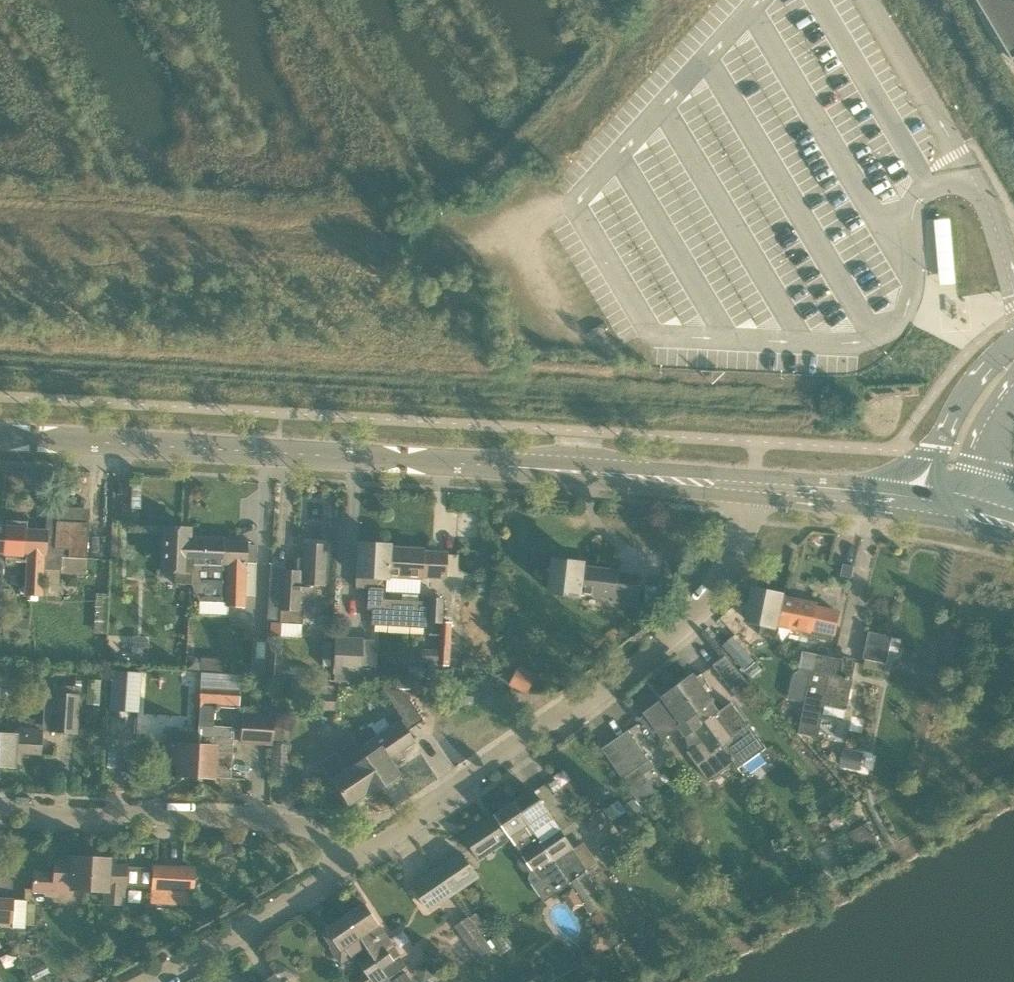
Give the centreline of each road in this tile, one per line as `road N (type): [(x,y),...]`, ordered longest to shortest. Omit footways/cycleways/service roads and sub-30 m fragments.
road 1 (tertiary): [(0,435),(745,486)]
road 2 (residential): [(352,860),(639,665),(699,615),(735,558),(745,486)]
road 3 (residential): [(352,860),(297,824),(0,808)]
road 4 (tertiary): [(745,486),(1013,530)]
road 5 (residential): [(143,981),(352,860)]

